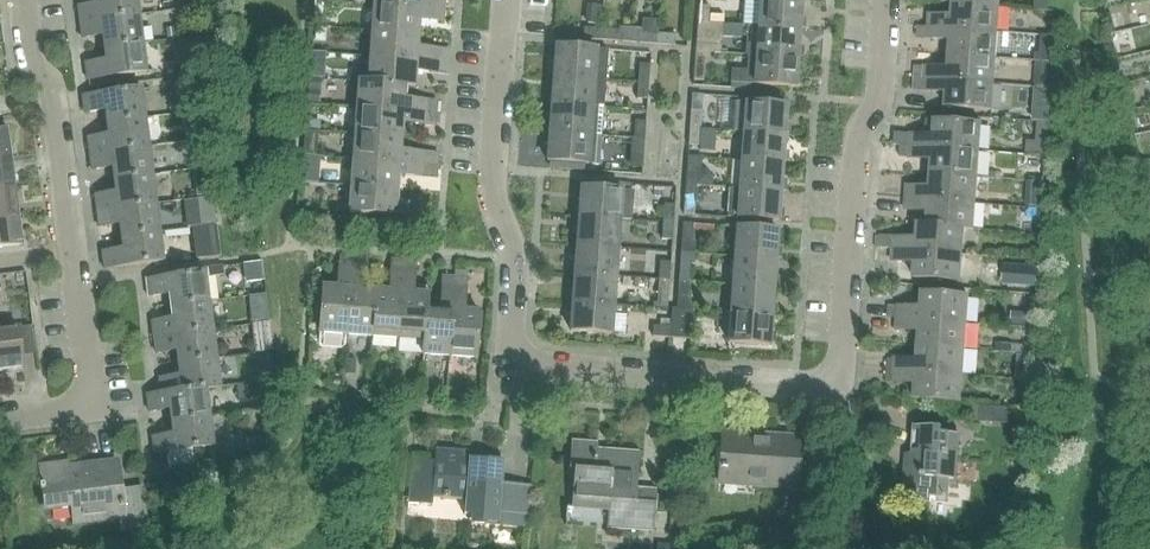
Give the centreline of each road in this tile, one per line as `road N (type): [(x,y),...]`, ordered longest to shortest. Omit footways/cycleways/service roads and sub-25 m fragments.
road 1 (residential): [(887,0),(879,100),(860,128),(857,154),(844,358),(819,386),(523,359),(513,343),(514,257),(491,205),(506,0)]
road 2 (residential): [(0,418),(62,410),(82,400),(89,383),(54,98),(29,51),(21,0)]

